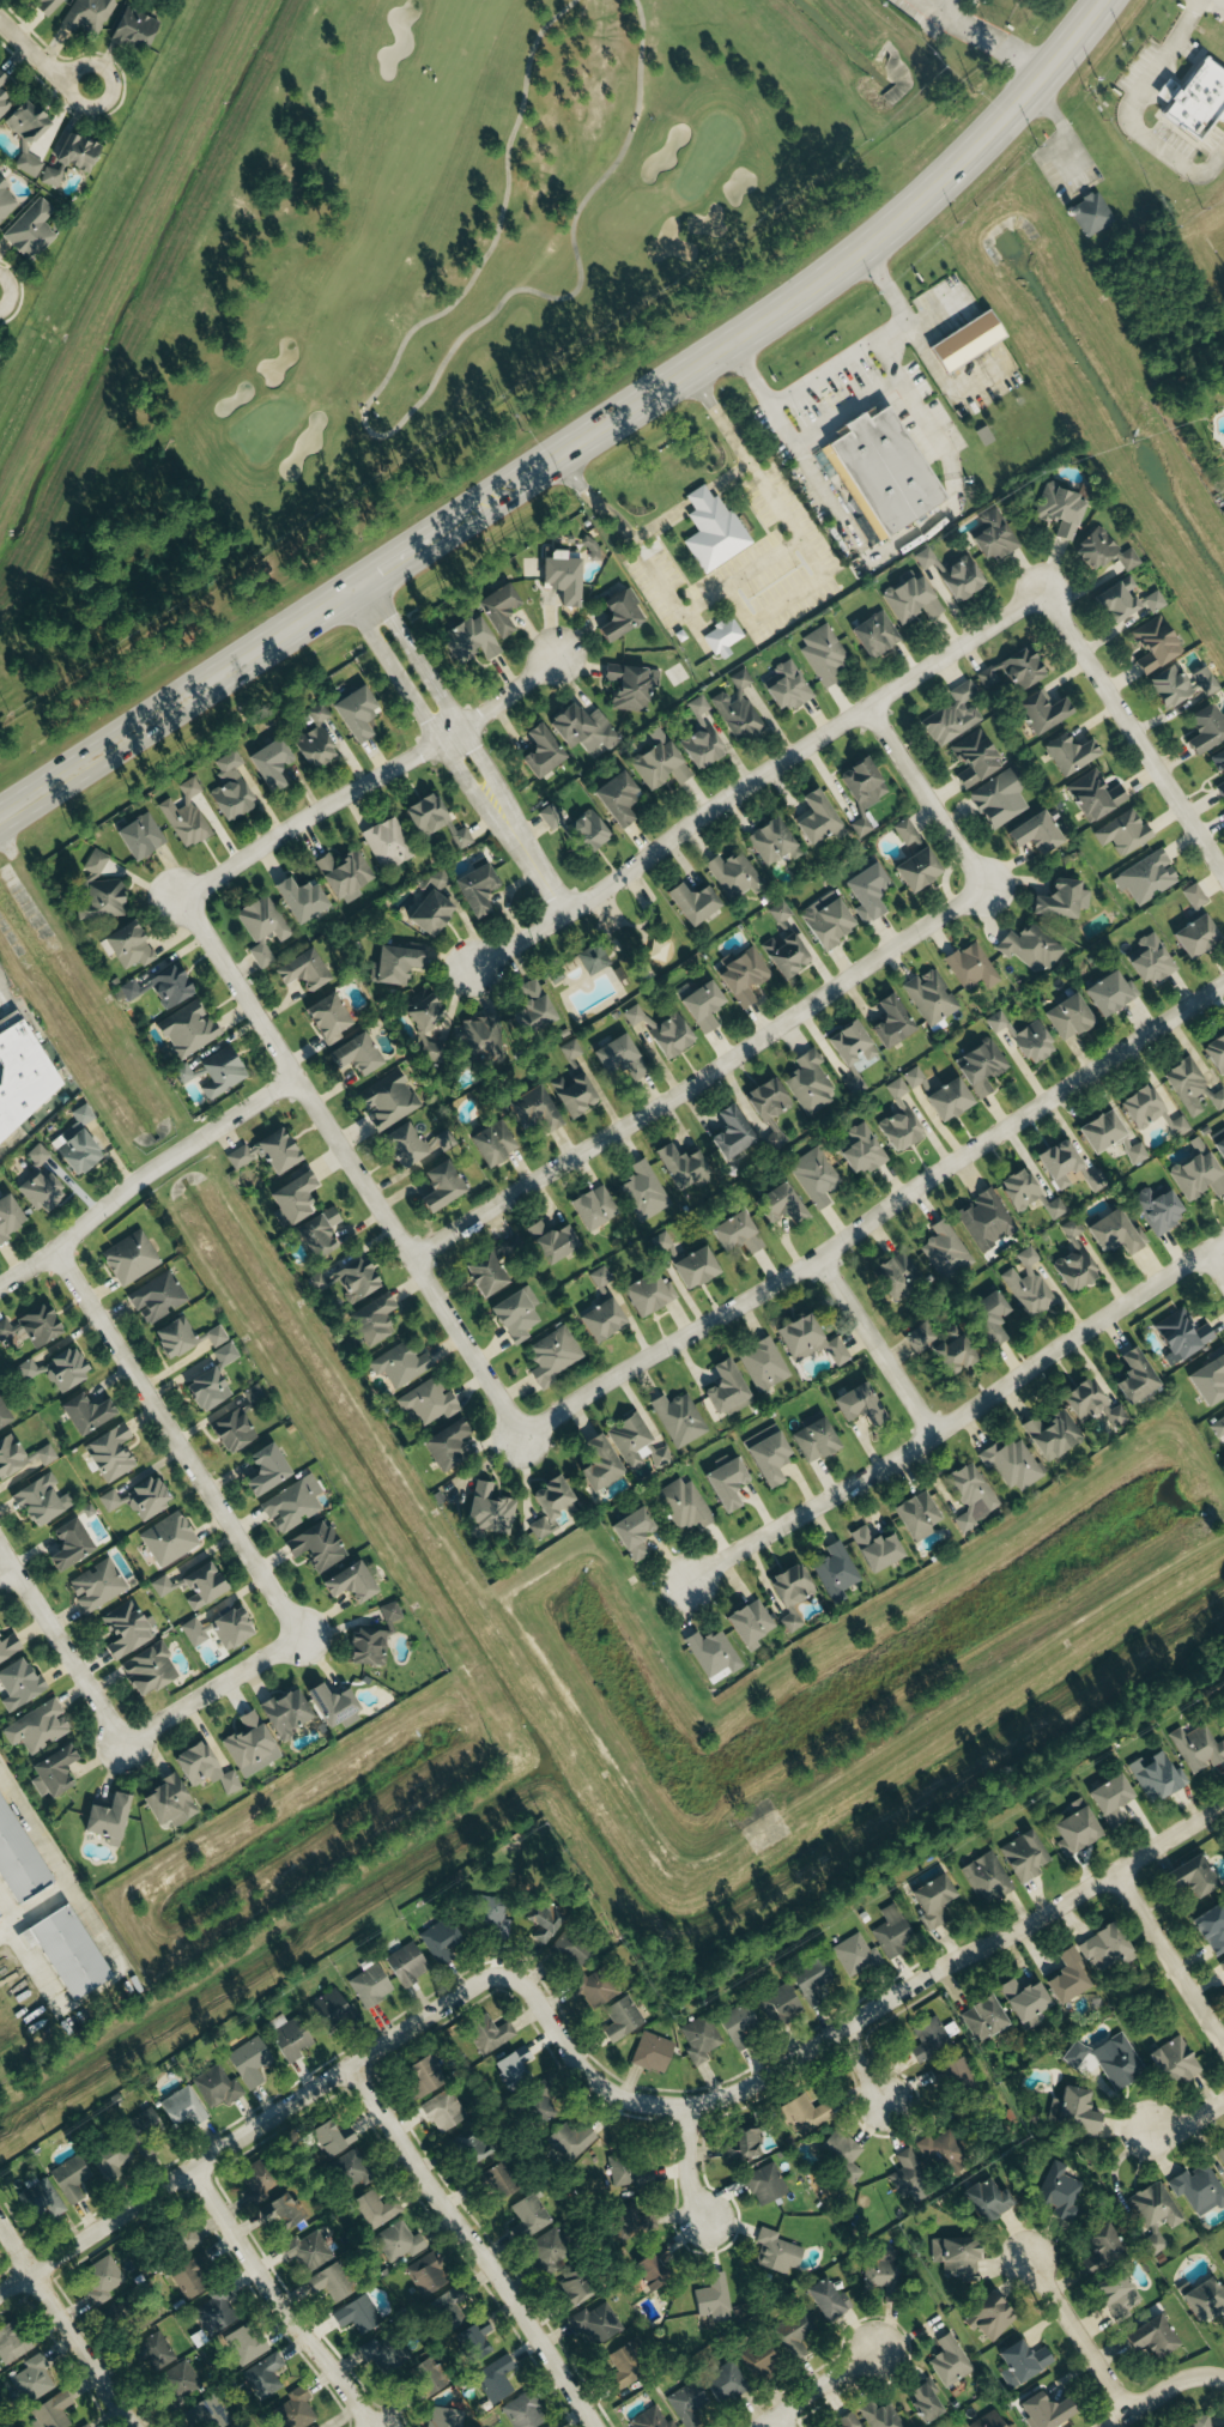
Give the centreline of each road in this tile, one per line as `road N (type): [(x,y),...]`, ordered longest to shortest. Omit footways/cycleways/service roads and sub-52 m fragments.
road 1 (secondary): [(436,533),(865,254),(1011,115),(1100,0)]
road 2 (residential): [(504,1975),(528,1990),(572,2059),(604,2089),(660,2105),(708,2101),(744,2089),(1223,1804)]
road 3 (residential): [(520,1435),(816,1258),(1223,983)]
road 4 (residential): [(1043,592),(469,969)]
road 5 (residential): [(410,1258),(665,1102),(986,886)]
road 6 (residential): [(681,1585),(932,1435),(1223,1237)]
road 7 (residential): [(182,898),(520,1435)]
road 8 (residential): [(0,2292),(478,1981),(504,1975)]
road 9 (residential): [(298,1638),(53,1251)]
road 10 (residential): [(556,655),(440,742),(182,898)]
road 11 (residential): [(350,2065),(594,2426)]
road 12 (secondary): [(0,814),(353,588)]
road 13 (residential): [(296,1077),(133,1180),(53,1251),(0,1284)]
road 14 (residential): [(1223,872),(1043,592)]
road 15 (residential): [(190,2168),(371,2426)]
road 16 (residential): [(499,811),(491,771),(389,616),(353,588)]
road 17 (residential): [(353,588),(366,629),(425,720),(468,785),(499,811)]
road 18 (residential): [(0,2225),(134,2426)]
road 19 (residential): [(120,1747),(0,1557)]
road 20 (residential): [(986,886),(865,707)]
road 21 (residential): [(816,1258),(932,1435)]
road 22 (residential): [(1223,2051),(1114,1871)]
road 23 (residential): [(298,1638),(120,1747)]
road 24 (residential): [(1128,2415),(1024,2253)]
road 25 (residential): [(755,2426),(875,2349)]
road 26 (residential): [(1109,2426),(1173,2386),(1205,2377),(1223,2381)]
road 27 (residential): [(499,811),(564,913)]

